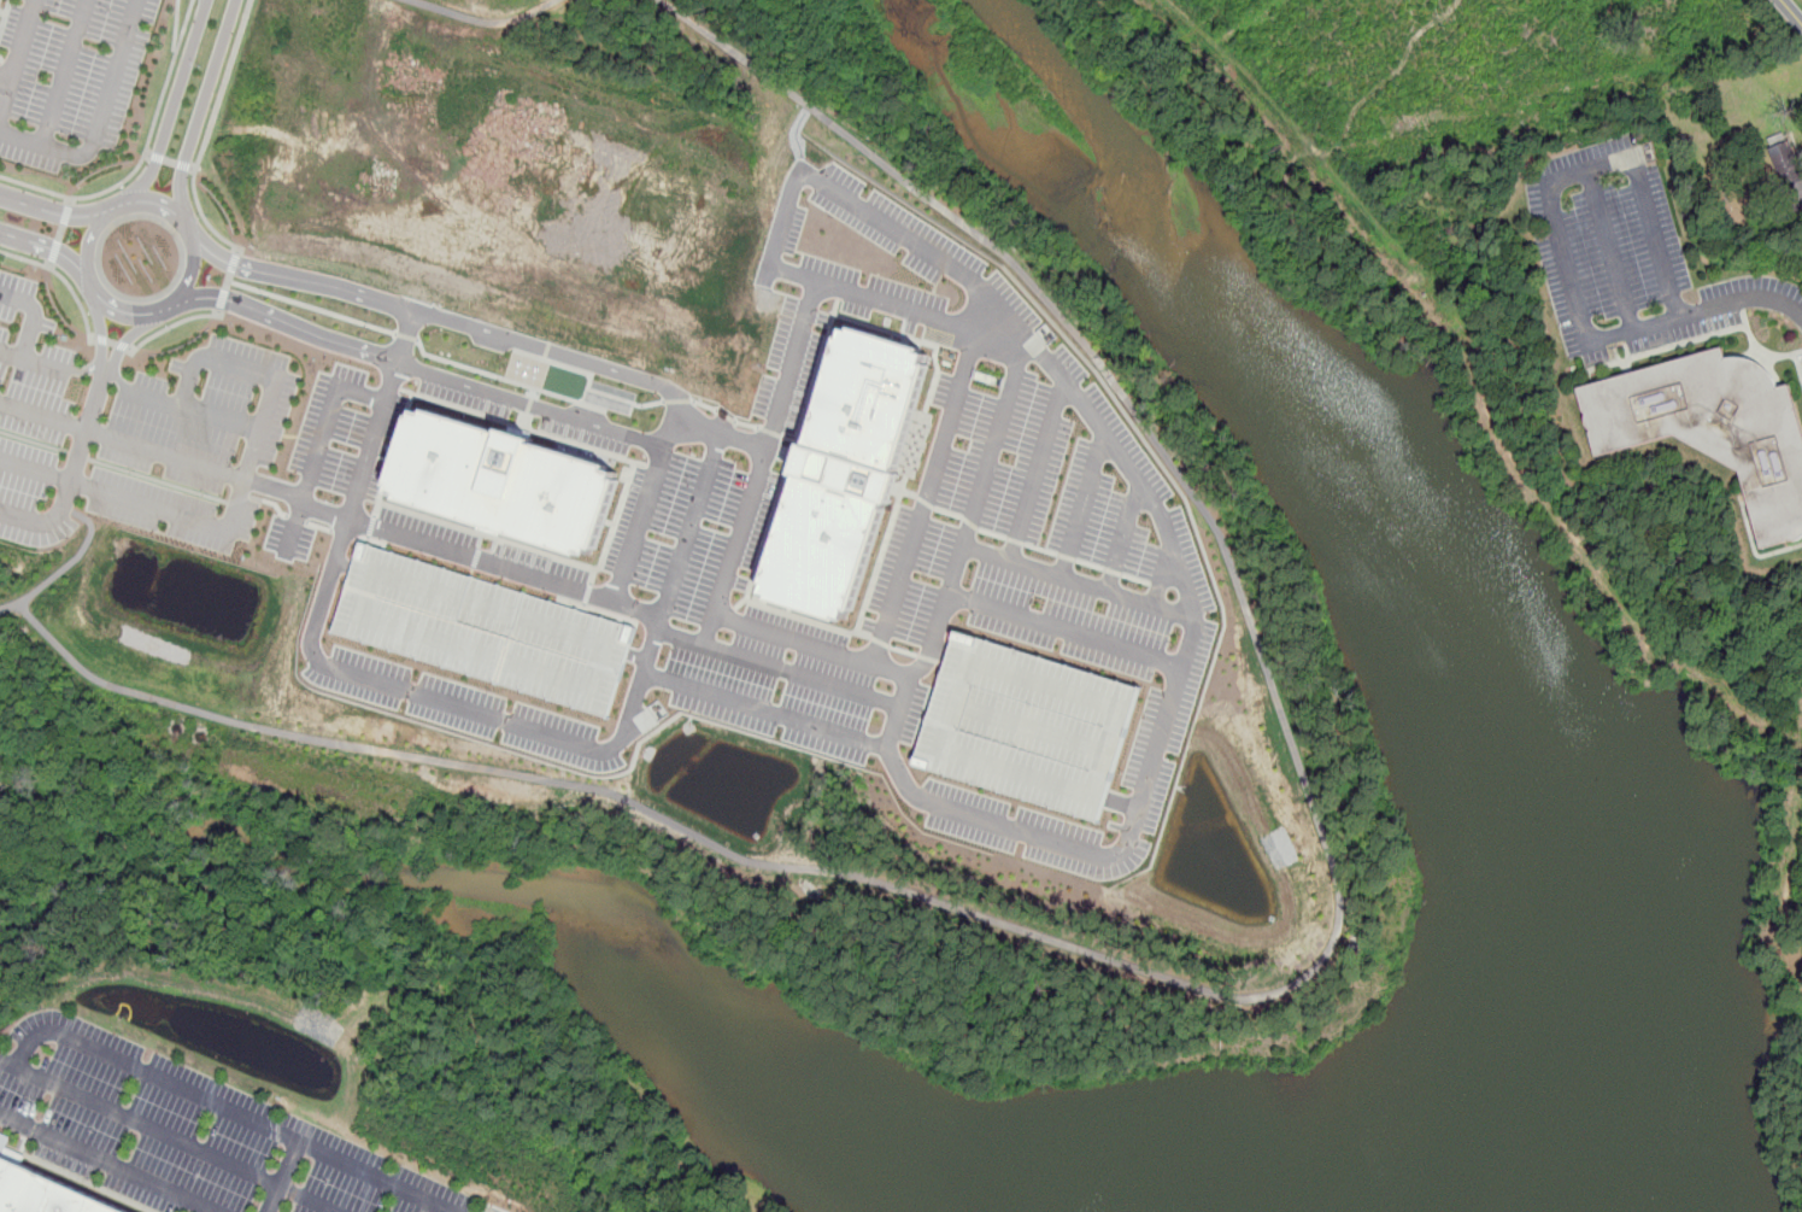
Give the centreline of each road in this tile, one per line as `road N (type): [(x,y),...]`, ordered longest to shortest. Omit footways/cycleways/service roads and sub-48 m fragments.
road 1 (residential): [(399,364),(647,440),(679,423),(669,390),(413,308),(233,265),(194,238)]
road 2 (tertiary): [(184,227),(181,180),(235,0)]
road 3 (residential): [(178,300),(223,298),(399,364)]
road 4 (tertiary): [(205,0),(169,129),(149,178),(127,206)]
road 5 (tertiary): [(89,277),(123,311),(158,311),(178,300),(193,276),(194,238),(184,227)]
road 6 (tertiary): [(119,209),(60,213),(0,196)]

